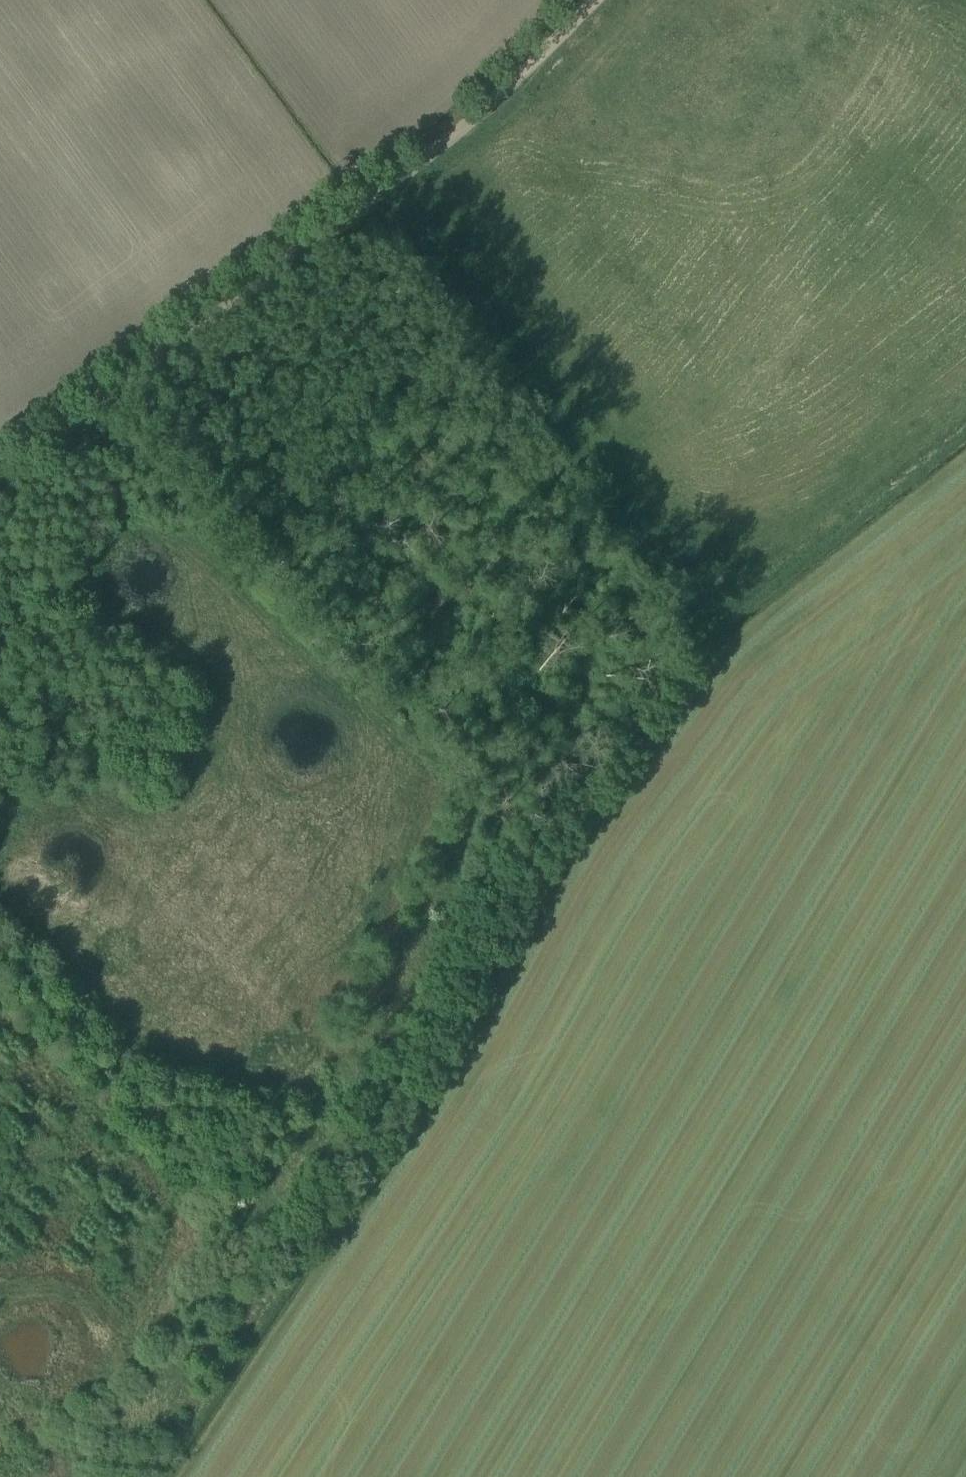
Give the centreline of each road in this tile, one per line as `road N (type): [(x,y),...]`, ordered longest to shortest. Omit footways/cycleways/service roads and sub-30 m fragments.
road 1 (track): [(0,481),(526,73),(596,0)]

